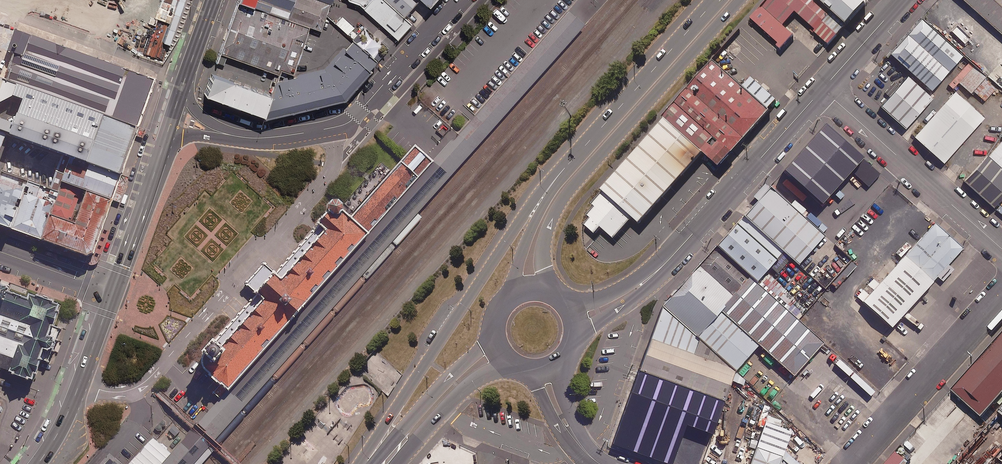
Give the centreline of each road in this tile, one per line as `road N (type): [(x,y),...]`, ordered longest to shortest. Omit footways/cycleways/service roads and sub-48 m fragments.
road 1 (secondary): [(372,459),(391,413),(480,277),(545,190),(579,168)]
road 2 (tertiary): [(824,86),(667,262),(569,325)]
road 3 (tertiary): [(240,136),(347,123),(459,0)]
road 4 (unclassified): [(824,86),(1001,243)]
road 5 (unclassified): [(849,463),(1001,292)]
road 6 (secondary): [(579,168),(730,0)]
road 7 (trunk): [(111,290),(66,417),(37,463)]
road 8 (secondary): [(372,459),(502,325)]
road 9 (trunk): [(167,133),(111,290)]
road 10 (secondary): [(521,361),(462,391),(397,463)]
road 11 (secondary): [(534,296),(529,267),(536,236),(579,168)]

